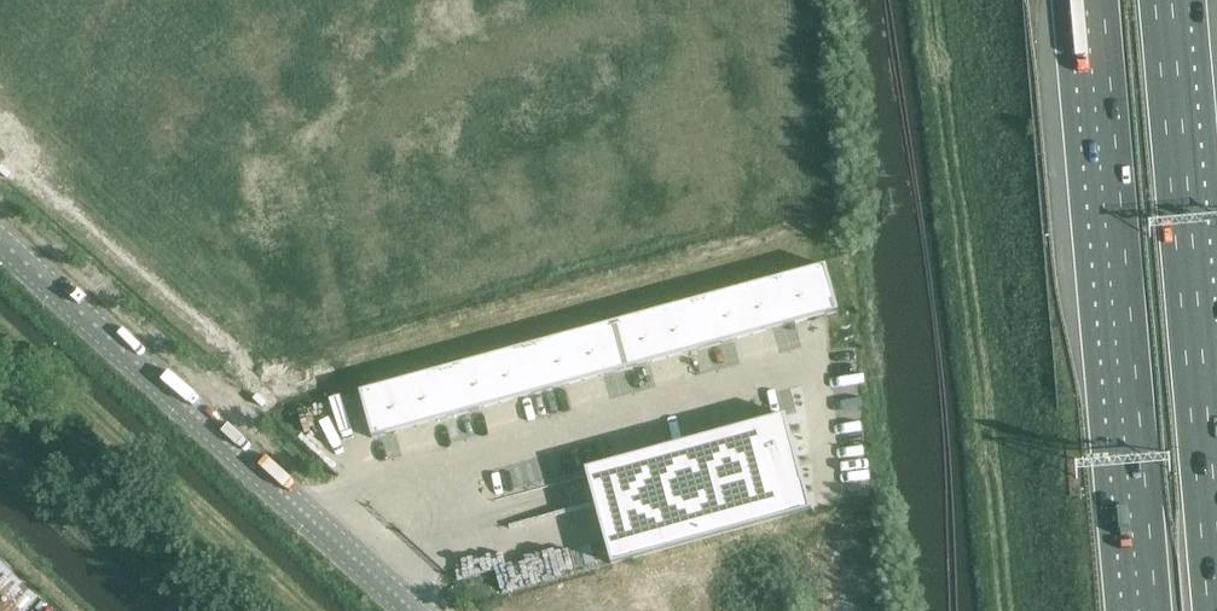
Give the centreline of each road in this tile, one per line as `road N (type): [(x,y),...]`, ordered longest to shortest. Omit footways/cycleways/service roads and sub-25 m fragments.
road 1 (motorway): [(1095,0),(1148,610)]
road 2 (motorway): [(1216,569),(1170,0)]
road 3 (unclassified): [(0,241),(411,610)]

